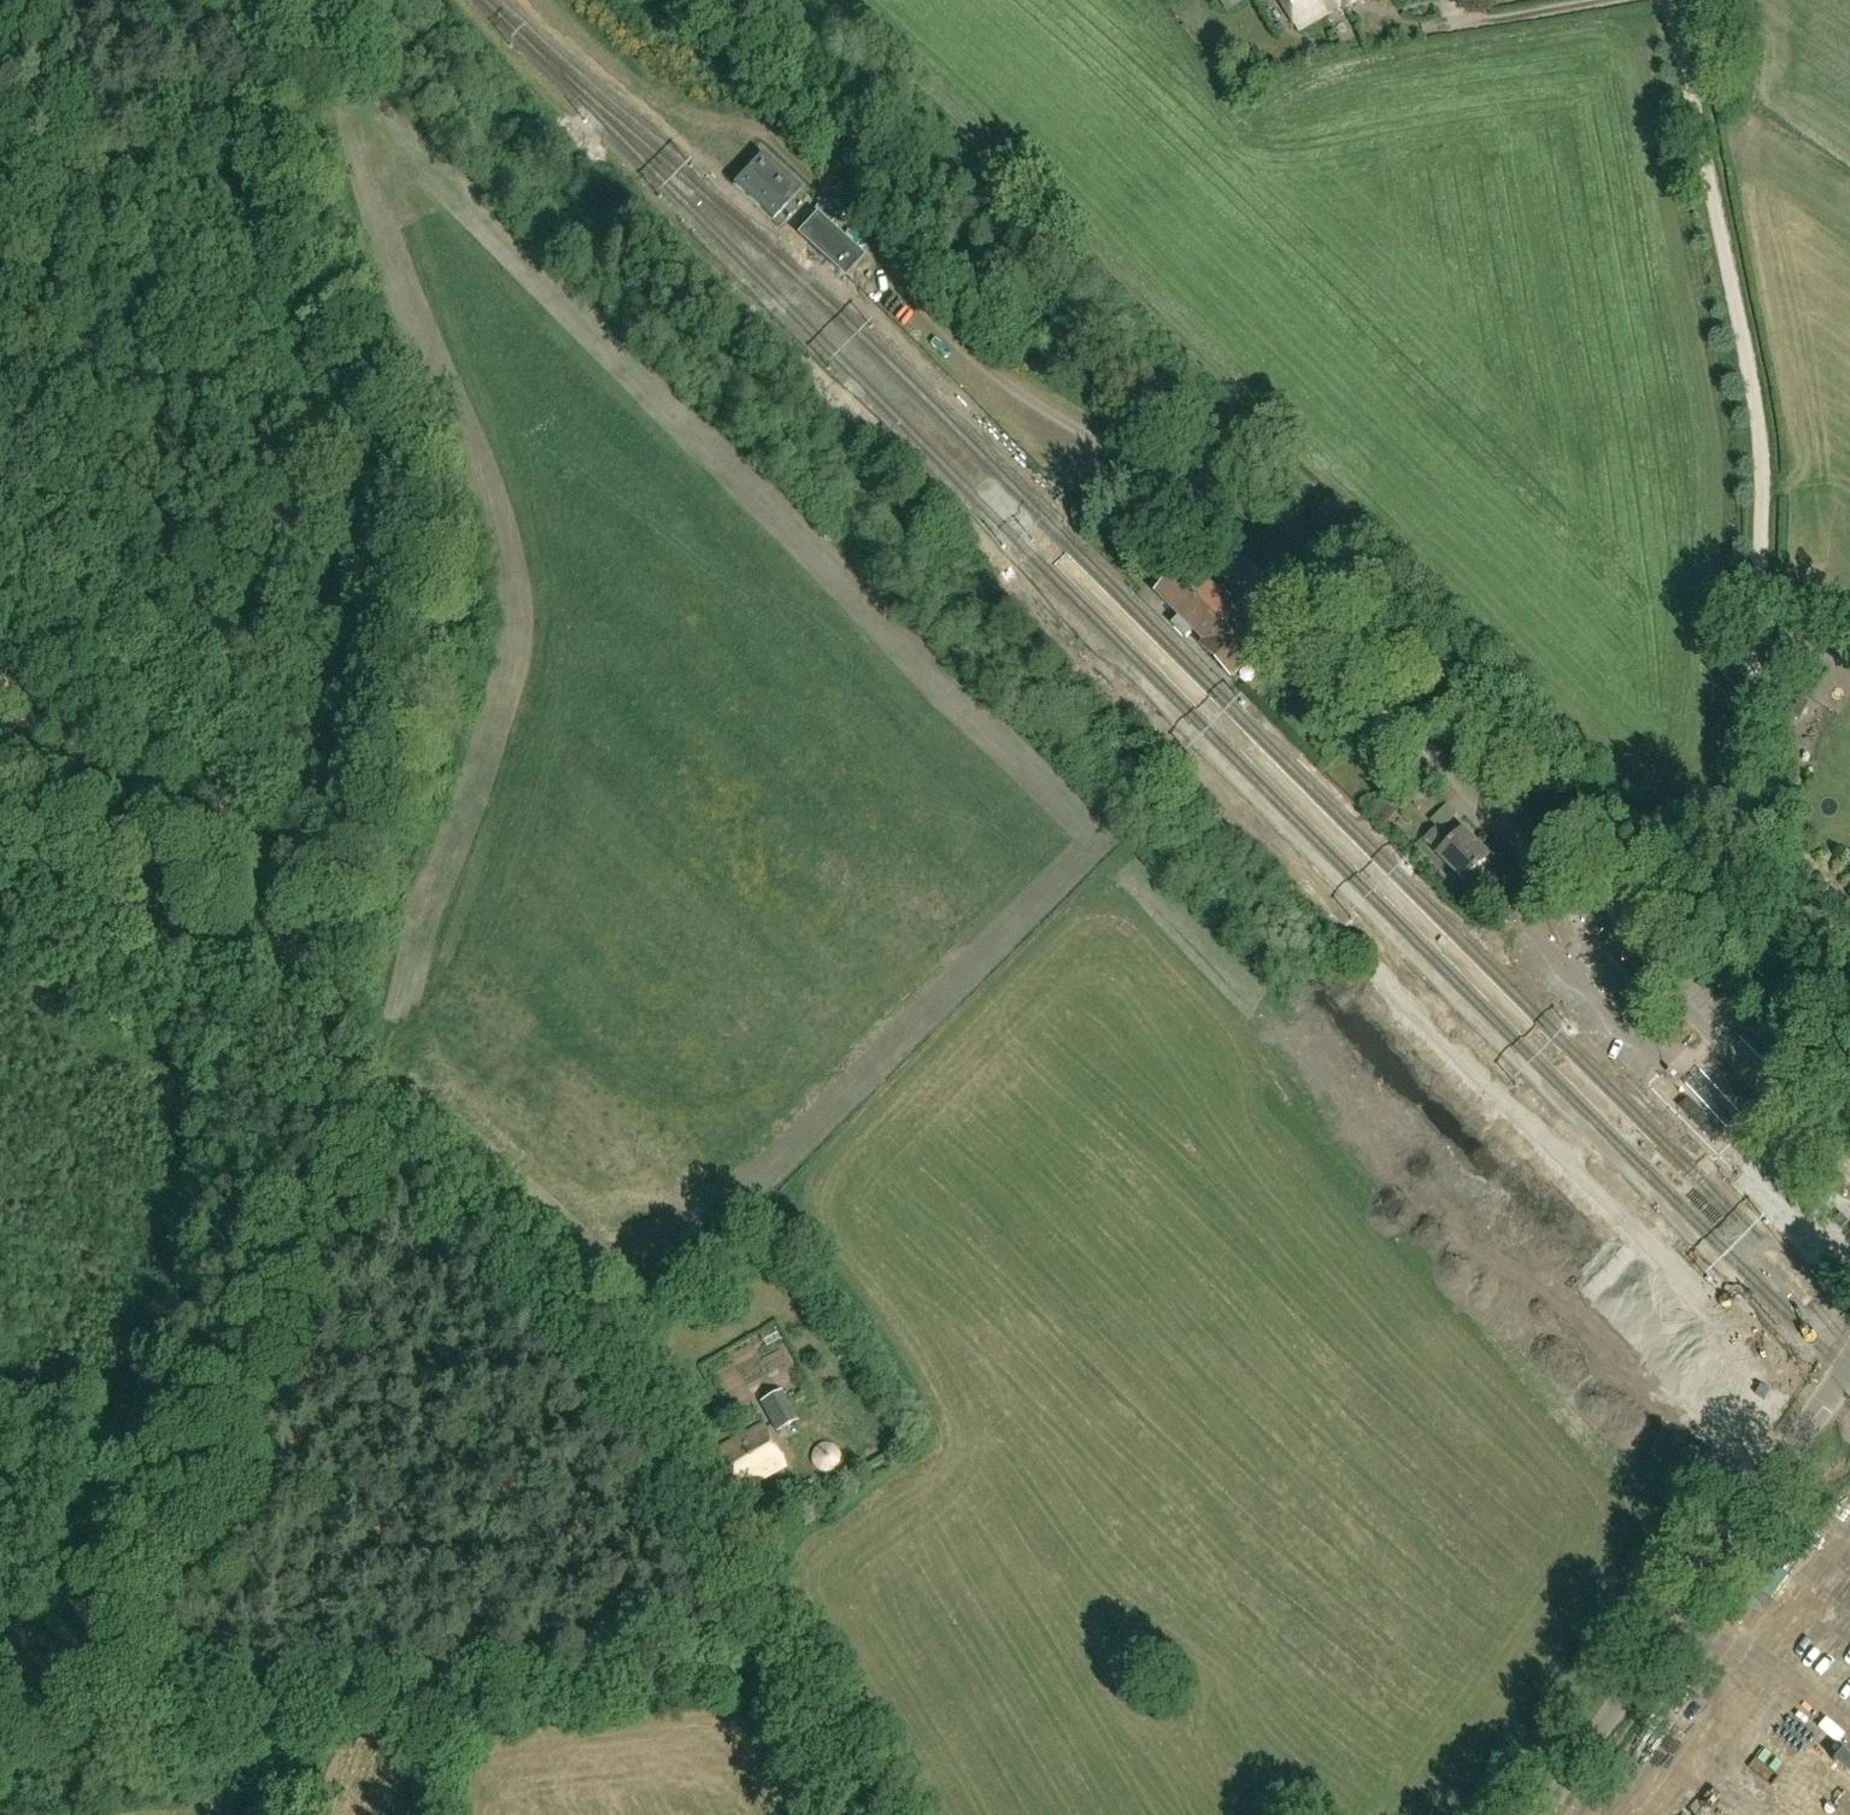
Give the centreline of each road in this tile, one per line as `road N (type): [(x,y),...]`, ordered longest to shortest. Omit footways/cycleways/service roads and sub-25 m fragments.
road 1 (track): [(0,894),(258,1060),(444,1201),(558,1314),(629,1404),(780,1665)]
road 2 (track): [(1675,0),(1761,442),(1754,898),(1774,924),(1849,970)]
road 3 (unclassified): [(1588,909),(1189,519)]
road 4 (tertiary): [(1542,1814),(1849,1367)]
road 5 (track): [(1189,519),(1125,460),(981,361),(823,205)]
road 6 (residential): [(1588,909),(1566,930),(1560,950),(1621,1025),(1637,1036),(1710,1033)]
road 7 (unclassified): [(1849,1172),(1710,1033)]
road 8 (track): [(872,1814),(780,1665)]
road 9 (unclassified): [(1710,1033),(1588,909)]

